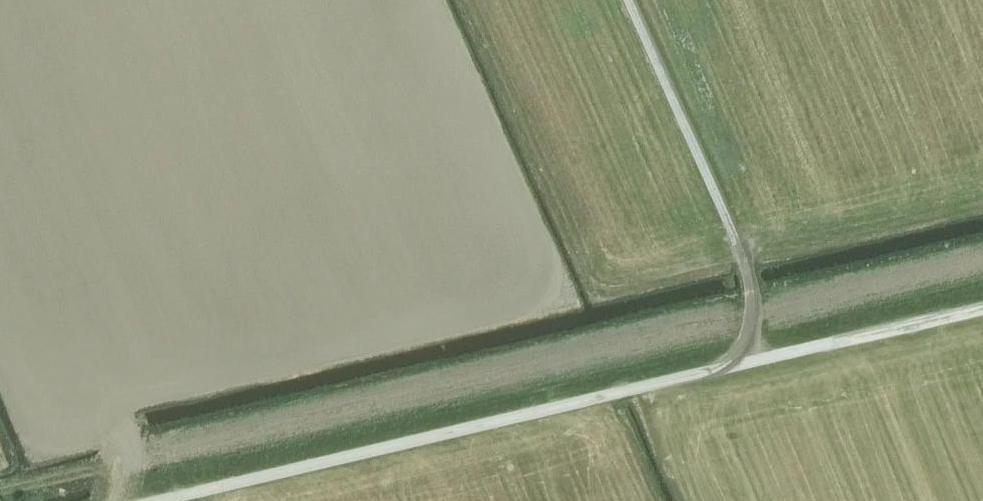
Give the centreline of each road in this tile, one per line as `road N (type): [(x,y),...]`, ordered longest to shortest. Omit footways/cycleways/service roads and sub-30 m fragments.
road 1 (track): [(161,500),(982,307)]
road 2 (track): [(741,362),(753,327),(754,281),(632,0)]
road 3 (track): [(122,467),(0,492)]

